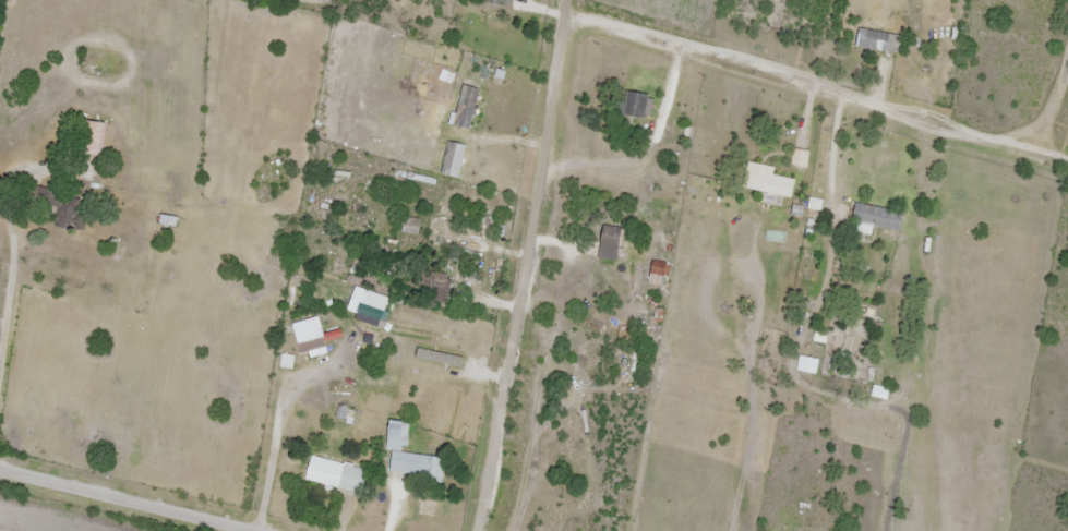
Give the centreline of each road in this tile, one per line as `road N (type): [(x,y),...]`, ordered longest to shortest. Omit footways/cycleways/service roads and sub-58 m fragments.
road 1 (residential): [(454,530),(564,0)]
road 2 (residential): [(562,14),(1067,161)]
road 3 (residential): [(253,530),(0,455)]

